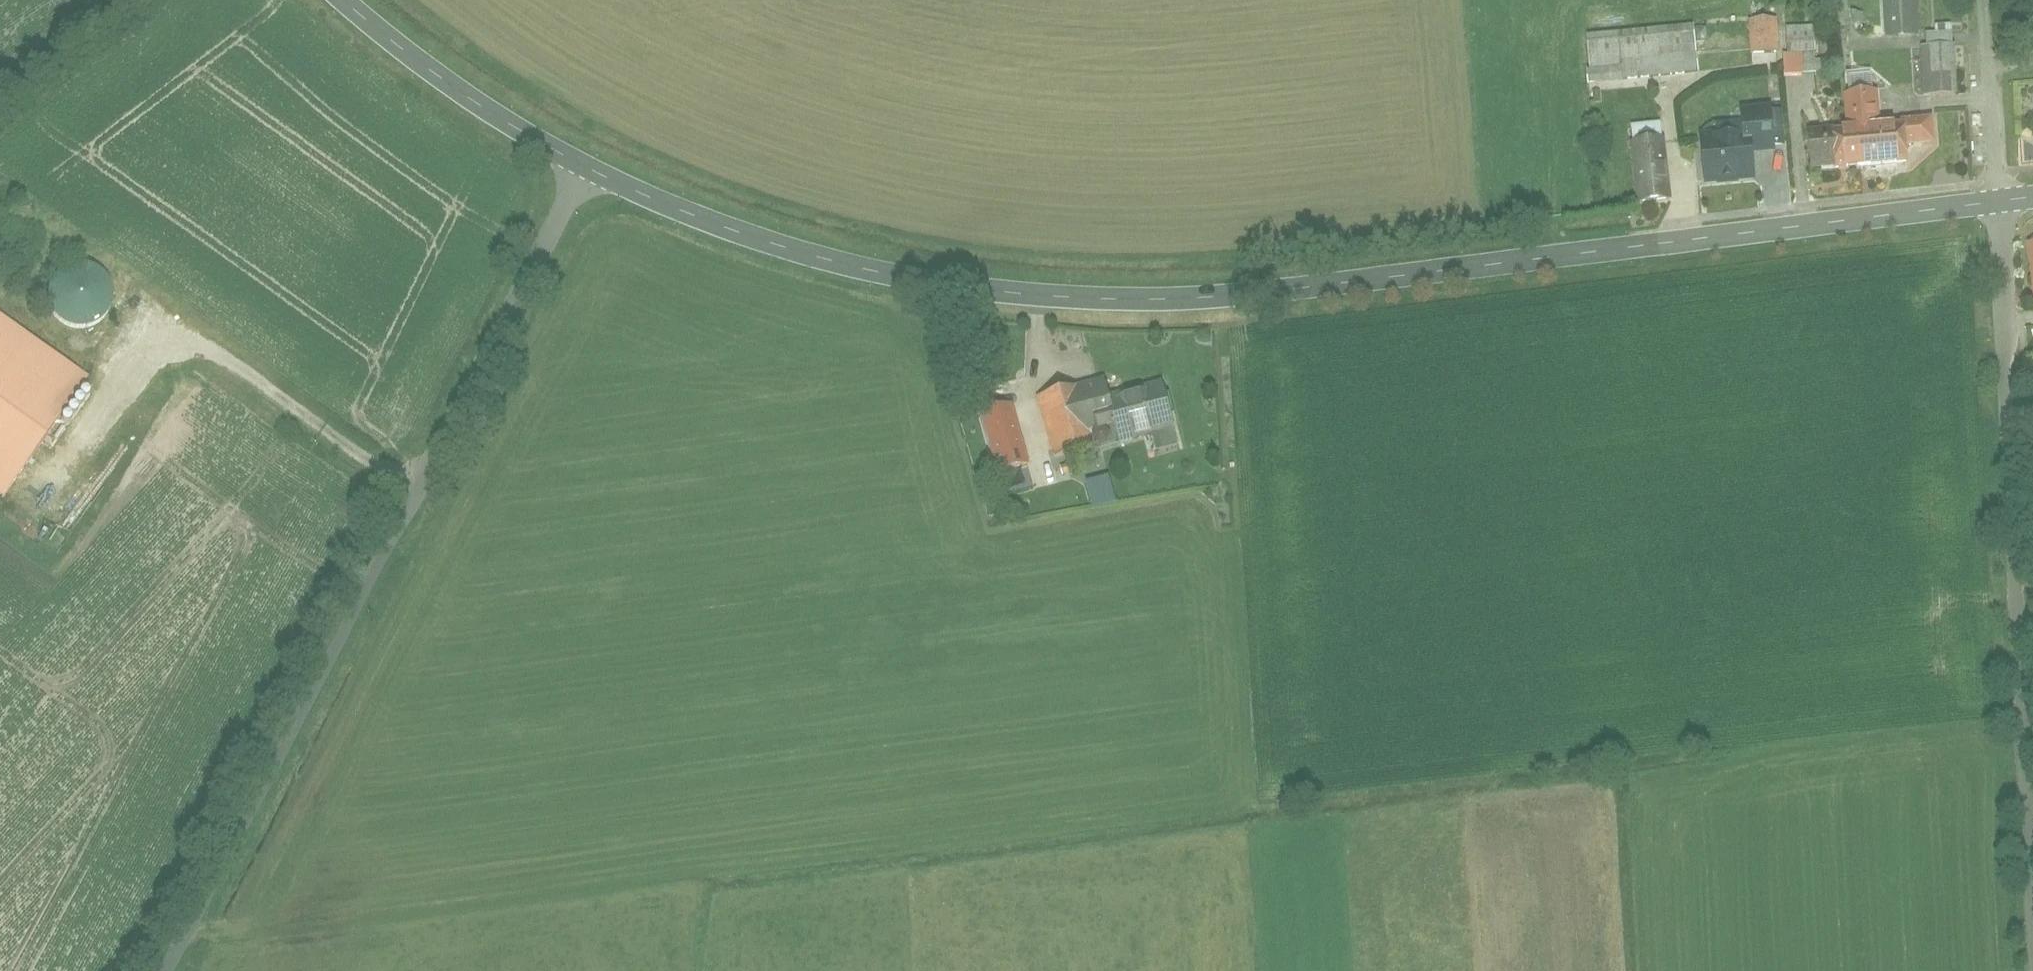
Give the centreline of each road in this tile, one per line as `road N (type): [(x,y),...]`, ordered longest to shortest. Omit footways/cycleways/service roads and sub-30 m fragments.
road 1 (tertiary): [(341,0),(503,125),(654,205),(767,248),(885,281),(1005,300),(1139,307),(1257,301),(1998,205)]
road 2 (track): [(588,173),(419,487),(162,325),(78,472)]
road 3 (residential): [(2032,838),(1998,205)]
road 4 (residential): [(1998,205),(1984,0)]

